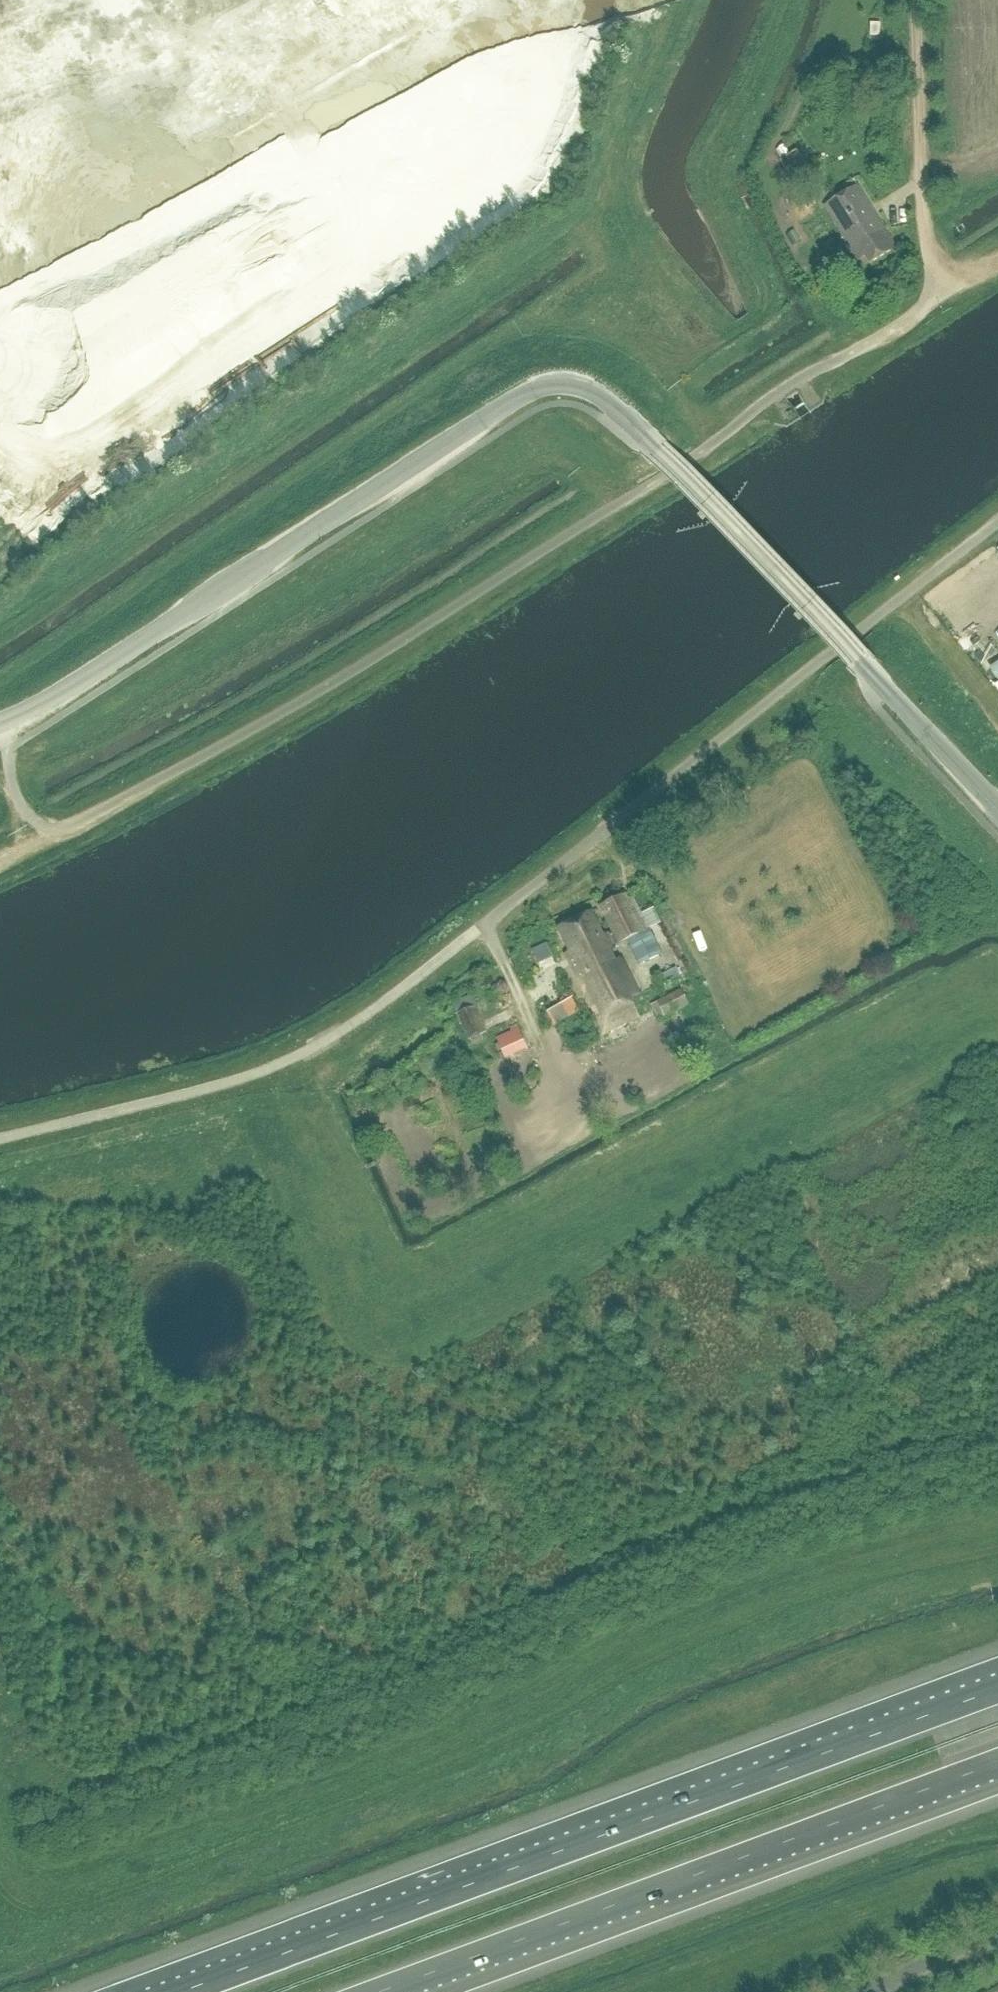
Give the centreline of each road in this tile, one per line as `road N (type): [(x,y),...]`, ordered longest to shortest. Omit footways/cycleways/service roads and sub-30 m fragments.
road 1 (unclassified): [(70,826),(306,699),(924,308),(931,293),(914,0)]
road 2 (unclassified): [(997,807),(642,432),(596,391),(574,384),(525,392),(78,683),(0,722)]
road 3 (unclassified): [(997,524),(350,1026),(251,1075),(0,1138)]
road 4 (motorway): [(997,1686),(179,1991)]
road 5 (motorway): [(389,1991),(997,1766)]
road 6 (unclassified): [(867,1991),(997,1932)]

